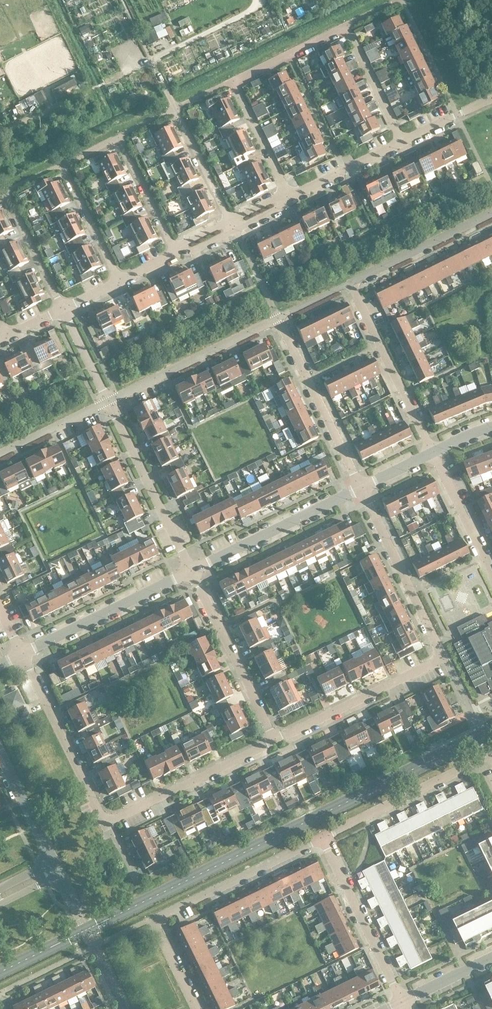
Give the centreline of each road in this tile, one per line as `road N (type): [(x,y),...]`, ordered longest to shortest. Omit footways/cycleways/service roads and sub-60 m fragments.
road 1 (residential): [(289,198),(231,80),(344,26),(402,142)]
road 2 (residential): [(277,742),(443,661),(363,488)]
road 3 (residential): [(176,253),(118,136),(61,164),(119,282)]
road 4 (residential): [(22,653),(194,570)]
road 5 (residential): [(277,742),(194,570)]
road 6 (residential): [(108,823),(22,653)]
road 7 (residential): [(363,488),(278,319)]
road 8 (residential): [(325,838),(155,920)]
road 9 (residential): [(194,570),(363,488)]
road 10 (residential): [(194,570),(110,402)]
road 11 (residential): [(108,823),(277,742)]
road 12 (residential): [(110,402),(278,319)]
road 13 (residential): [(351,283),(433,451)]
road 14 (residential): [(402,1003),(325,838)]
road 15 (residential): [(491,214),(351,283)]
road 16 (residential): [(463,771),(325,838)]
road 17 (residential): [(433,451),(491,582)]
road 18 (residential): [(234,225),(174,107)]
road 19 (residential): [(63,309),(0,195)]
road 20 (residential): [(289,198),(402,142)]
road 21 (residential): [(0,454),(110,402)]

